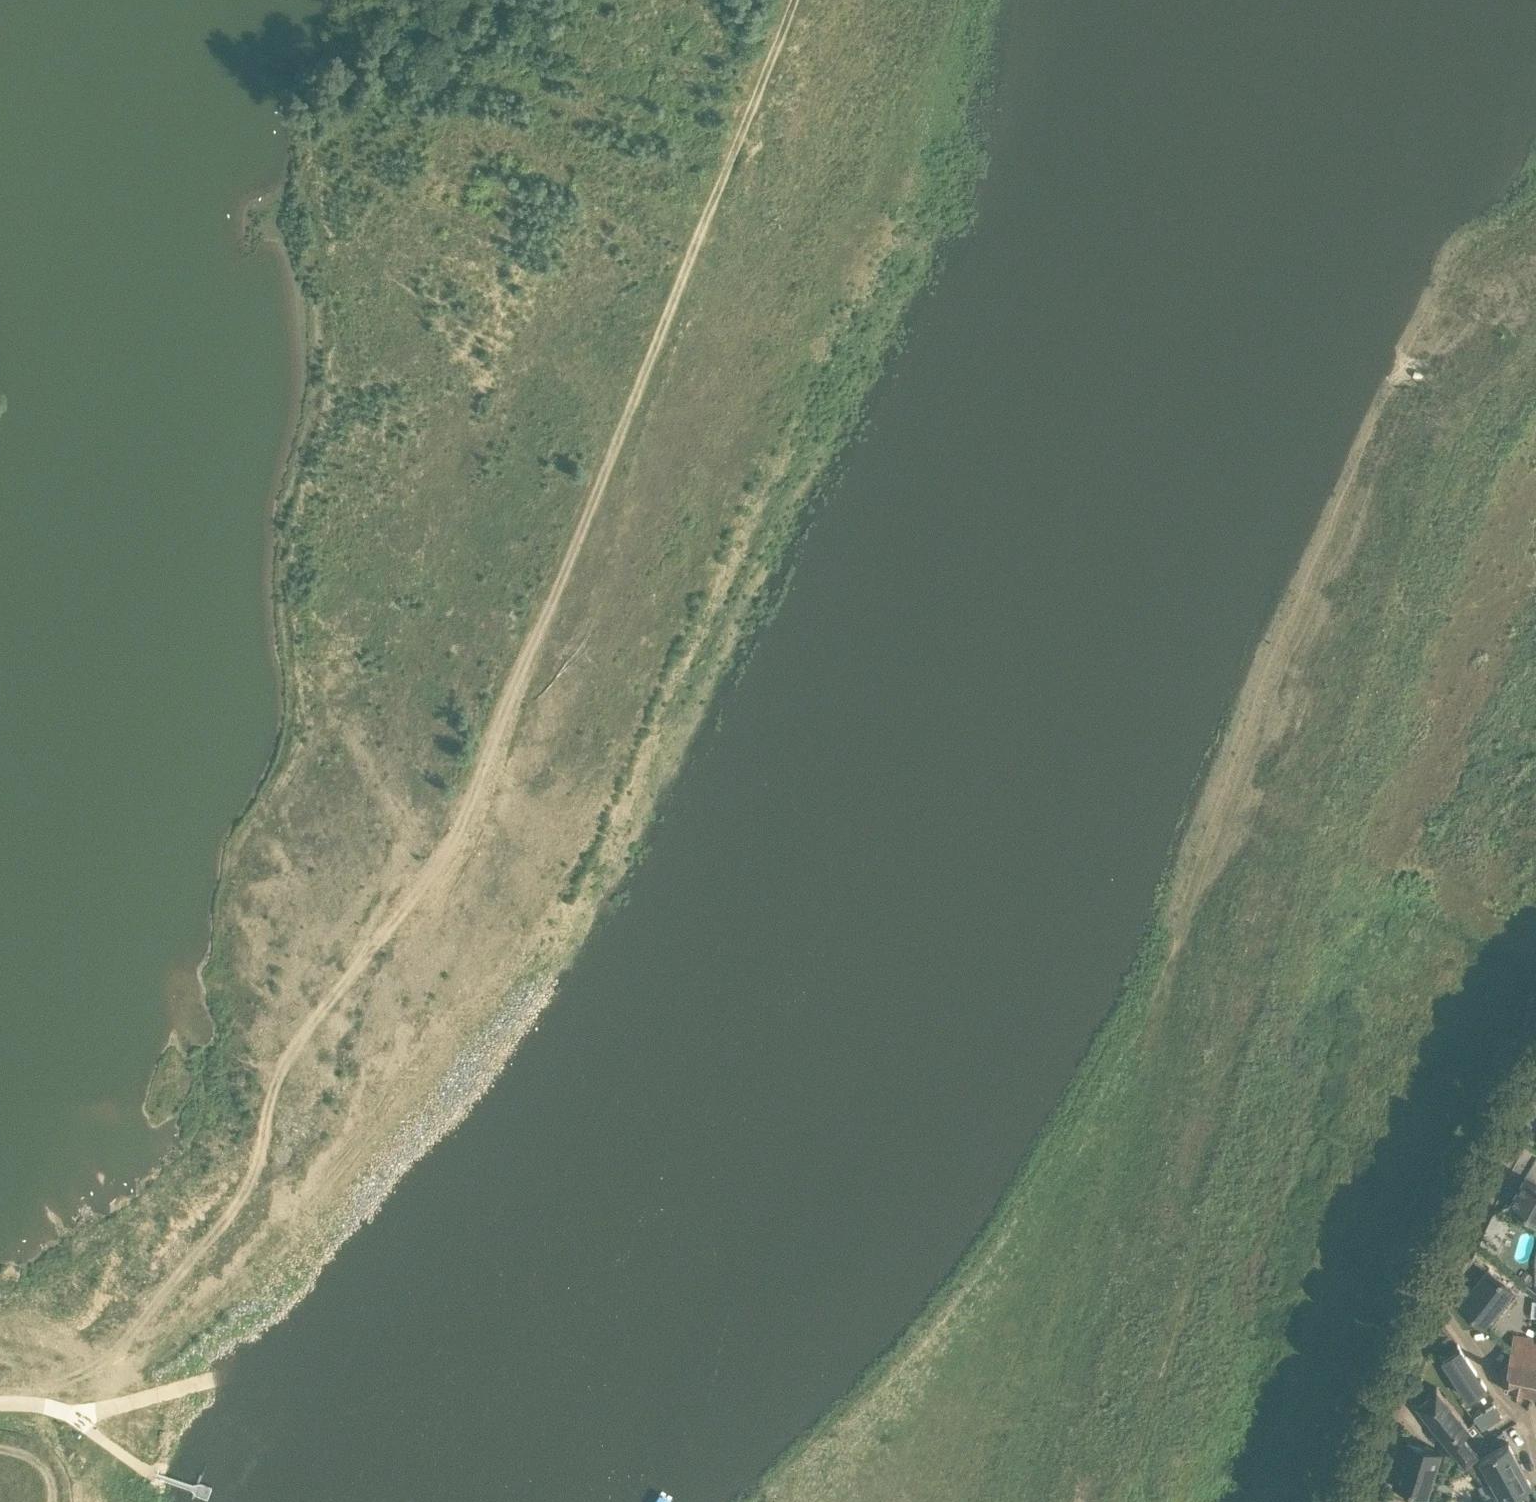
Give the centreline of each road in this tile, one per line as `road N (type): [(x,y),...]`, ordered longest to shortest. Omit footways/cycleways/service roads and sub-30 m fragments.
road 1 (unclassified): [(1439,1302),(1535,1093)]
road 2 (unclassified): [(1365,1501),(1385,1428),(1439,1302)]
road 3 (residential): [(1535,1471),(1524,1426),(1439,1302)]

